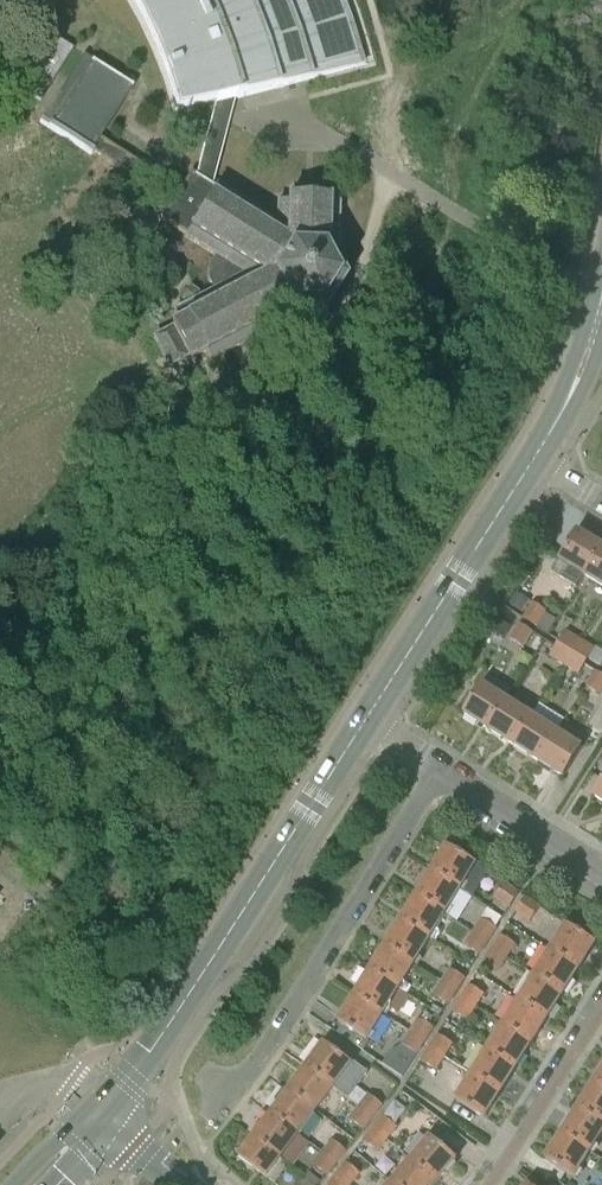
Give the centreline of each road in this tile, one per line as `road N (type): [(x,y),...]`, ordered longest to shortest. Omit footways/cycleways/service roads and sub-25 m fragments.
road 1 (secondary): [(100,1117),(372,725)]
road 2 (residential): [(211,1118),(325,958),(438,767)]
road 3 (secondary): [(372,725),(538,459)]
road 4 (residential): [(601,1010),(488,1184)]
road 5 (residential): [(601,871),(438,767)]
road 6 (secondary): [(538,459),(601,329)]

